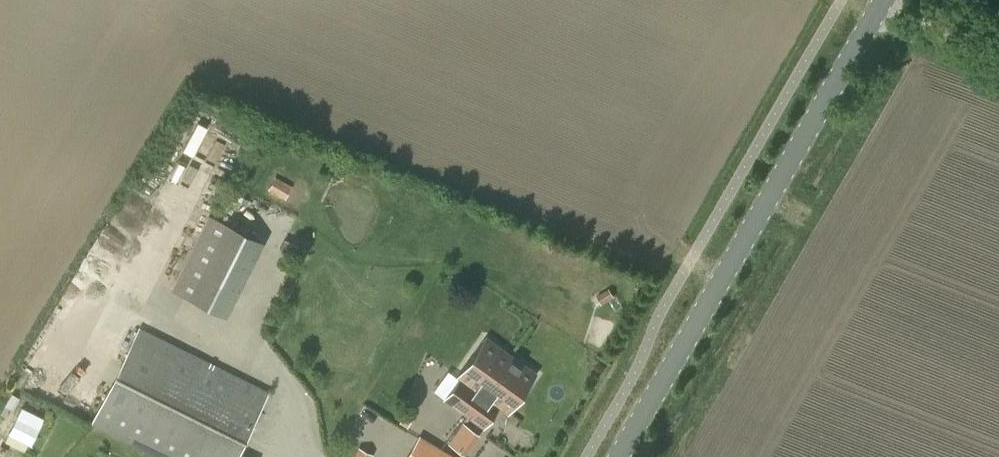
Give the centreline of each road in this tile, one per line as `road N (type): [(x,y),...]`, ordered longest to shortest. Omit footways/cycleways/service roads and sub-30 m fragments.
road 1 (secondary): [(620,456),(882,0)]
road 2 (track): [(998,54),(862,0)]

